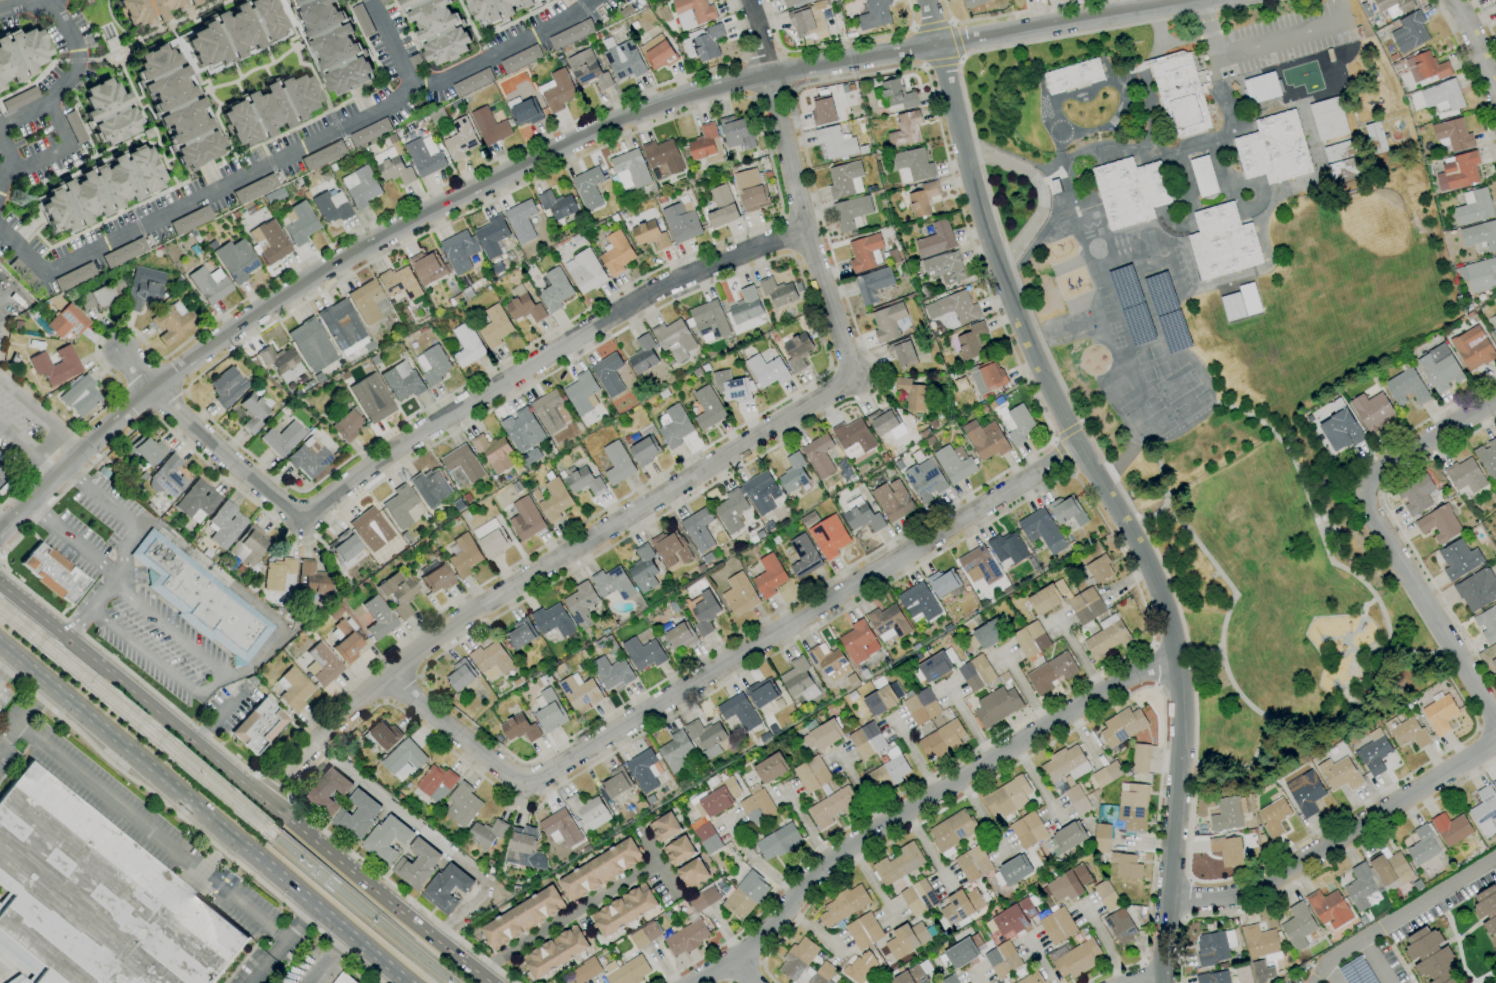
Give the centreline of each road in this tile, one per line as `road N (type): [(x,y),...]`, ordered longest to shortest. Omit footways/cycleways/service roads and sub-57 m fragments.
road 1 (tertiary): [(0,536),(153,388),(314,275),(632,116),(767,74),(939,47)]
road 2 (residential): [(122,350),(153,388),(303,519),(385,454),(571,339),(664,286),(805,231)]
road 3 (residential): [(390,675),(523,787),(1077,446)]
road 4 (residential): [(261,800),(448,627),(853,377)]
road 5 (tertiary): [(1157,982),(1178,777),(1166,613),(1150,567),(1013,317)]
road 6 (tertiary): [(694,982),(733,963),(837,854),(1121,680),(1176,668)]
road 7 (primary): [(489,982),(61,635)]
road 8 (primary): [(0,640),(410,982)]
road 9 (residential): [(1166,897),(1246,891),(1495,739)]
road 10 (residential): [(853,377),(805,231),(767,74)]
road 11 (tertiary): [(1013,317),(967,181),(939,47)]
road 12 (residential): [(1495,722),(1364,487)]
road 13 (tertiary): [(939,47),(1196,0)]
road 14 (residential): [(657,867),(477,974)]
road 15 (residential): [(1364,487),(1495,402)]

